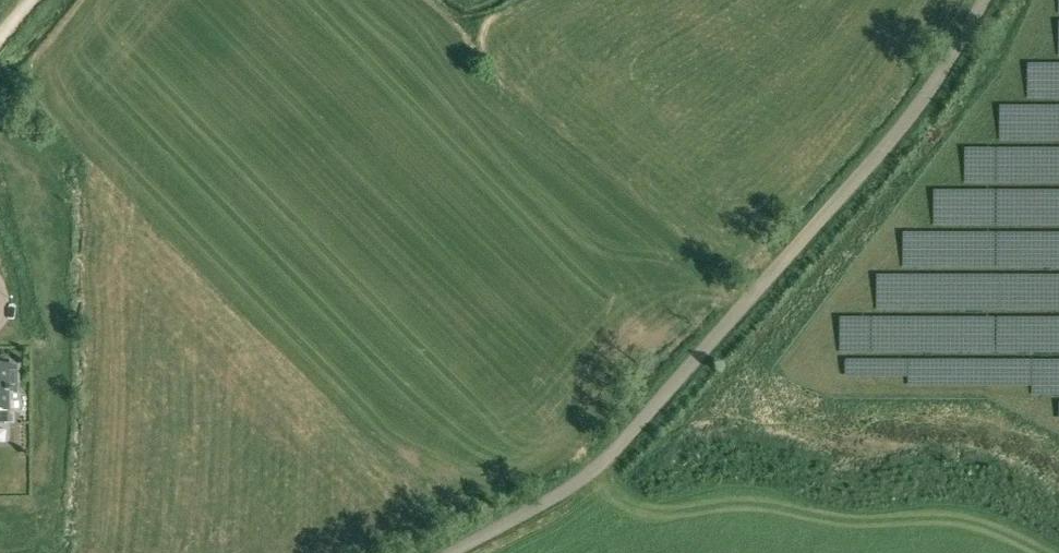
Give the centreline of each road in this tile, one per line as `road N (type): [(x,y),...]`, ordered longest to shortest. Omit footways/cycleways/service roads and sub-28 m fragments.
road 1 (unclassified): [(983,0),(918,105),(617,448),(566,488),(449,552)]

